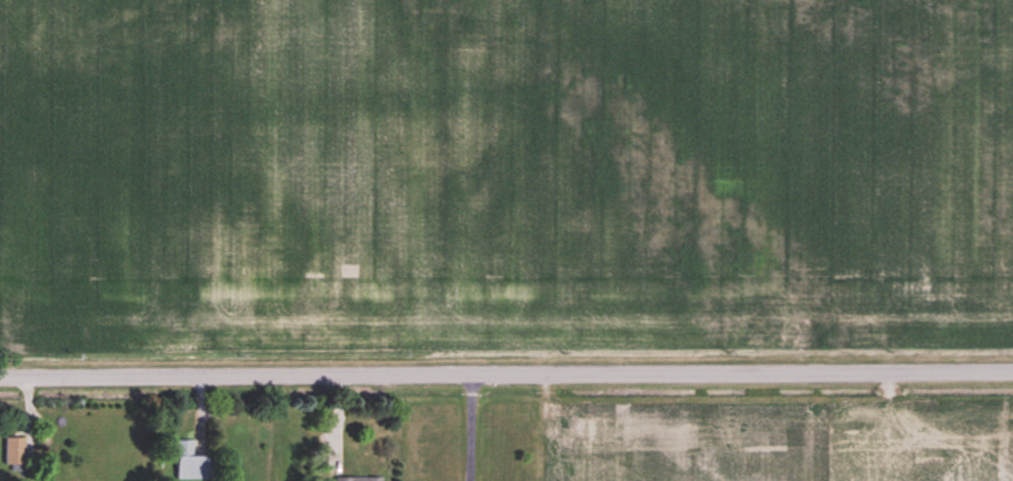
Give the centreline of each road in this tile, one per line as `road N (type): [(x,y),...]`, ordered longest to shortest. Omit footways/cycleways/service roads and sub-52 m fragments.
road 1 (residential): [(0,379),(1012,373)]

